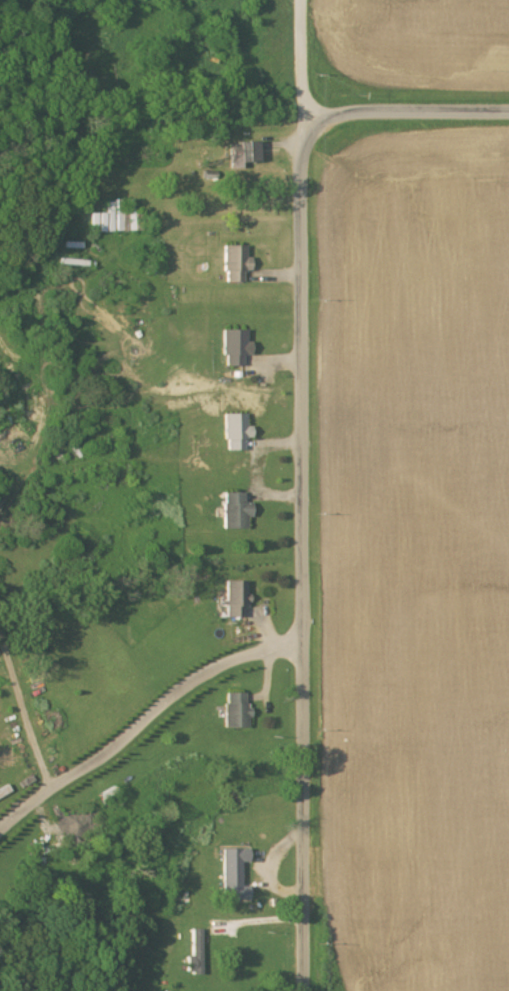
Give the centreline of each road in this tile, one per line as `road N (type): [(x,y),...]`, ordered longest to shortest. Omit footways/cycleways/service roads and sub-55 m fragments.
road 1 (residential): [(302,990),(302,0)]
road 2 (residential): [(303,647),(260,650),(199,673),(0,827)]
road 3 (residential): [(302,113),(508,111)]

